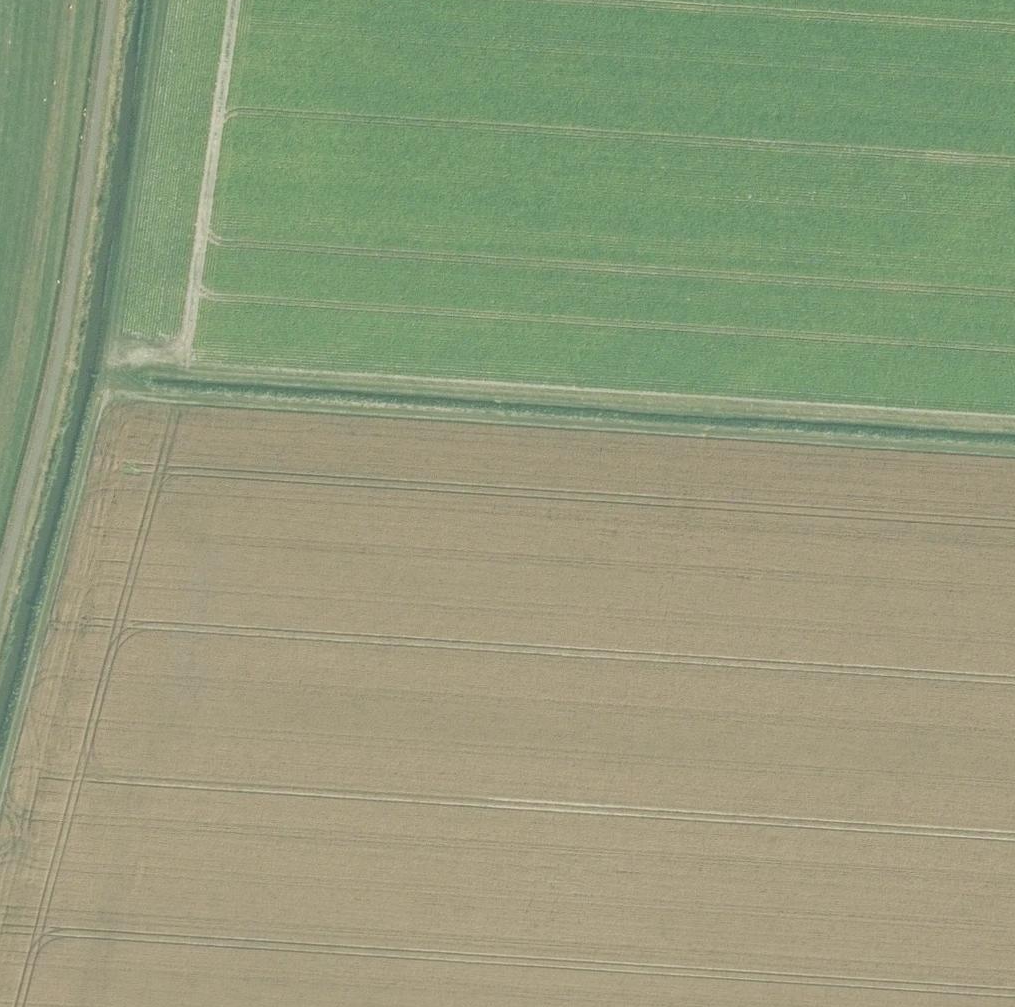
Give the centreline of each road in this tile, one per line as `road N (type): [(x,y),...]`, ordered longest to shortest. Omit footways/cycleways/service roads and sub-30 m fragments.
road 1 (track): [(64,0),(0,407)]

